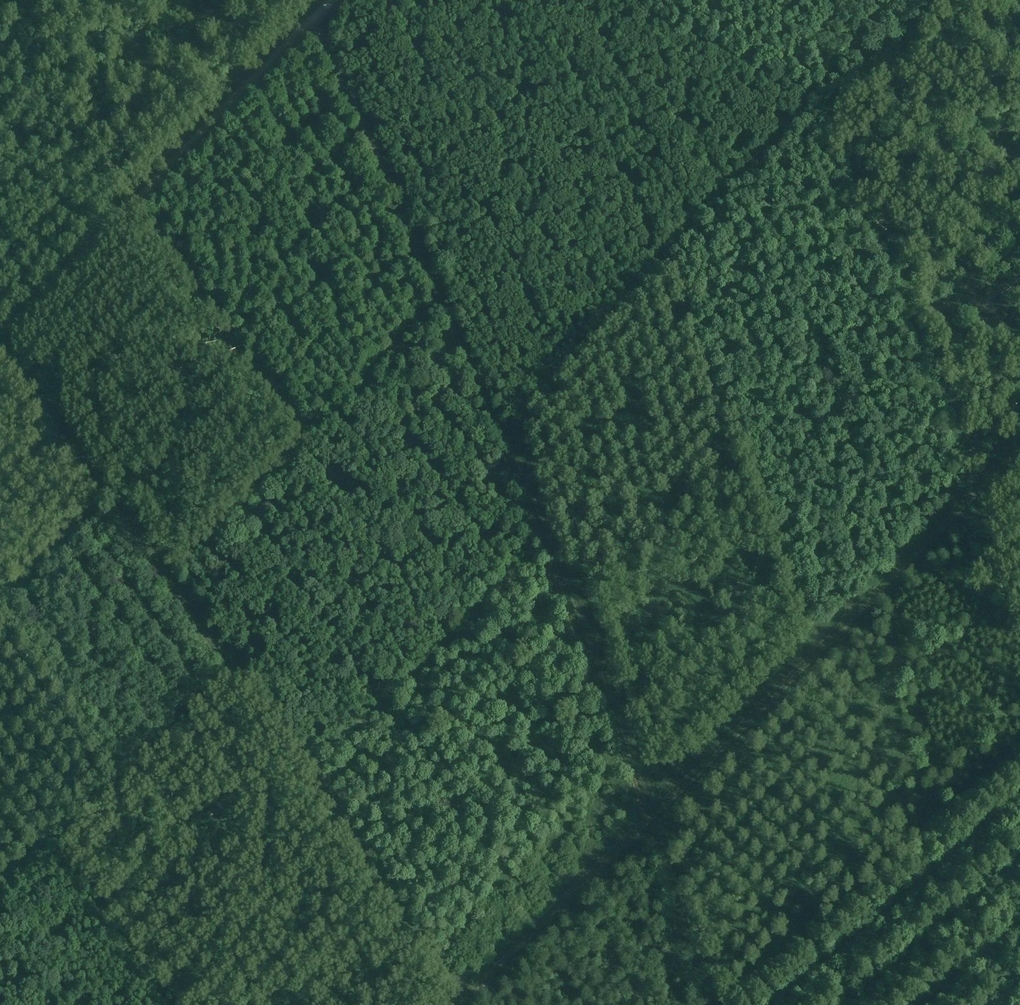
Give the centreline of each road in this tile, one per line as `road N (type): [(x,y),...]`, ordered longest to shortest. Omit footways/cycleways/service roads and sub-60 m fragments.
road 1 (track): [(455,1004),(1019,440)]
road 2 (track): [(338,0),(0,341)]

